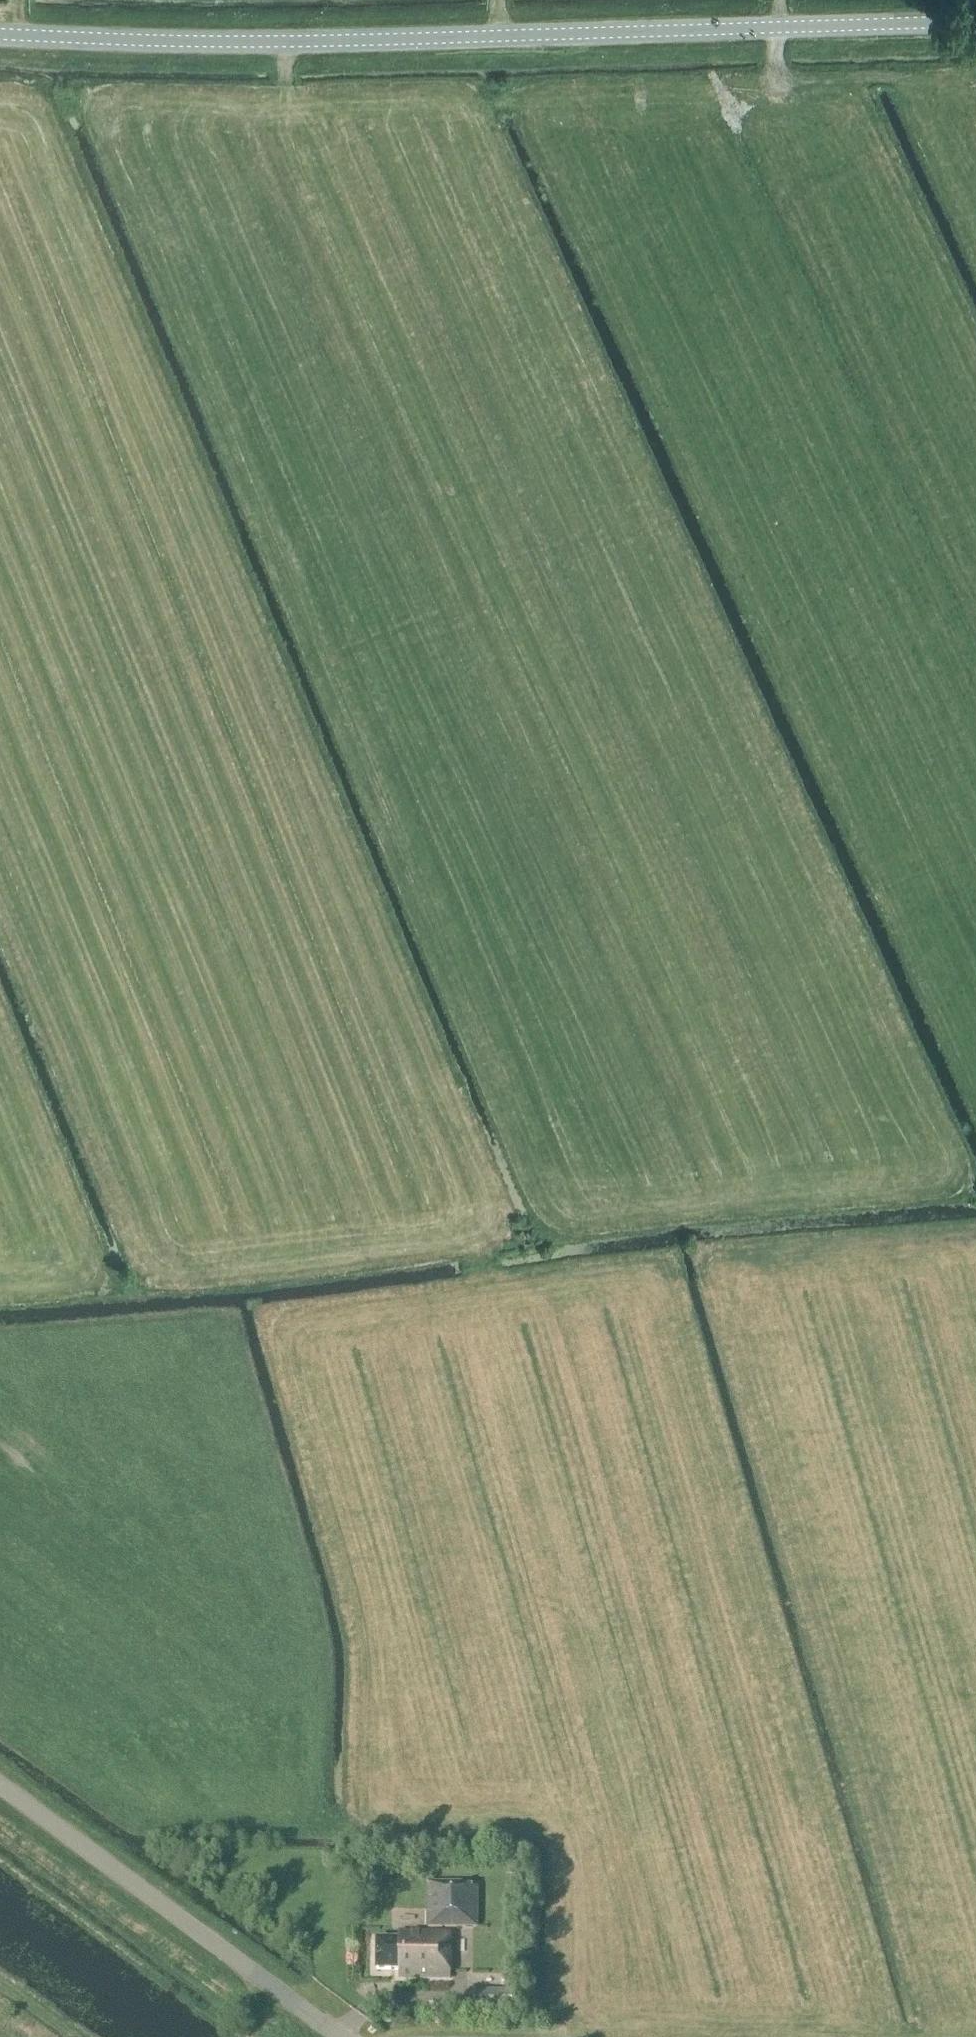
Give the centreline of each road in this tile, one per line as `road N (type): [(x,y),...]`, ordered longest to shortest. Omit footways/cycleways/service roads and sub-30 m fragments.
road 1 (tertiary): [(0,34),(228,41),(975,20)]
road 2 (tertiary): [(332,2036),(0,1790)]

